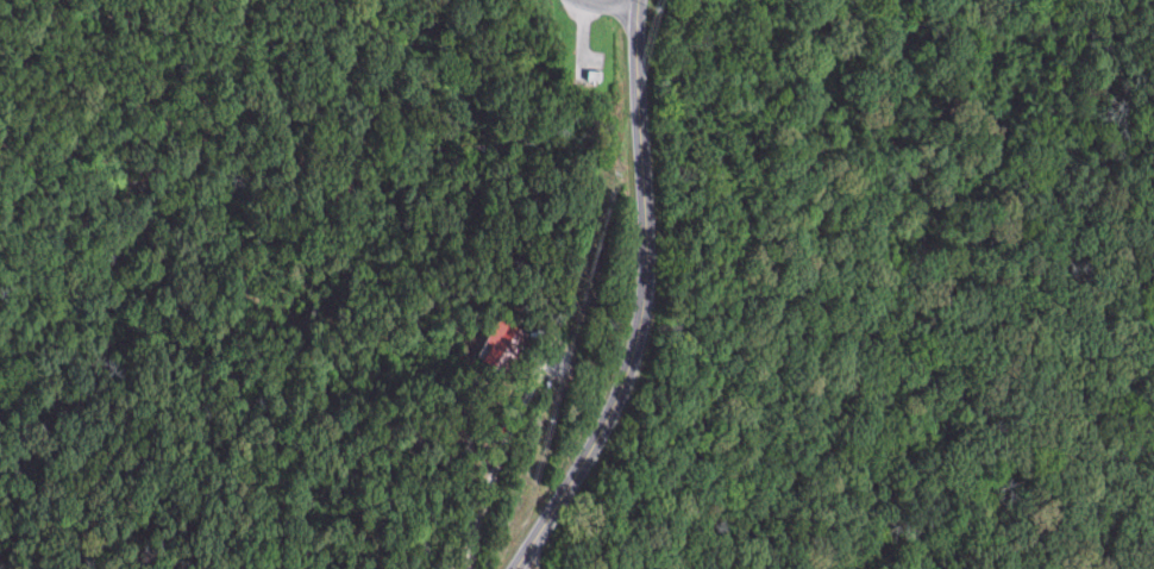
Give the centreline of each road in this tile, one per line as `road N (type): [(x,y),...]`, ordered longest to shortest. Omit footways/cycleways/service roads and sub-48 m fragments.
road 1 (tertiary): [(515,568),(617,404),(640,334),(646,275),(639,0)]

